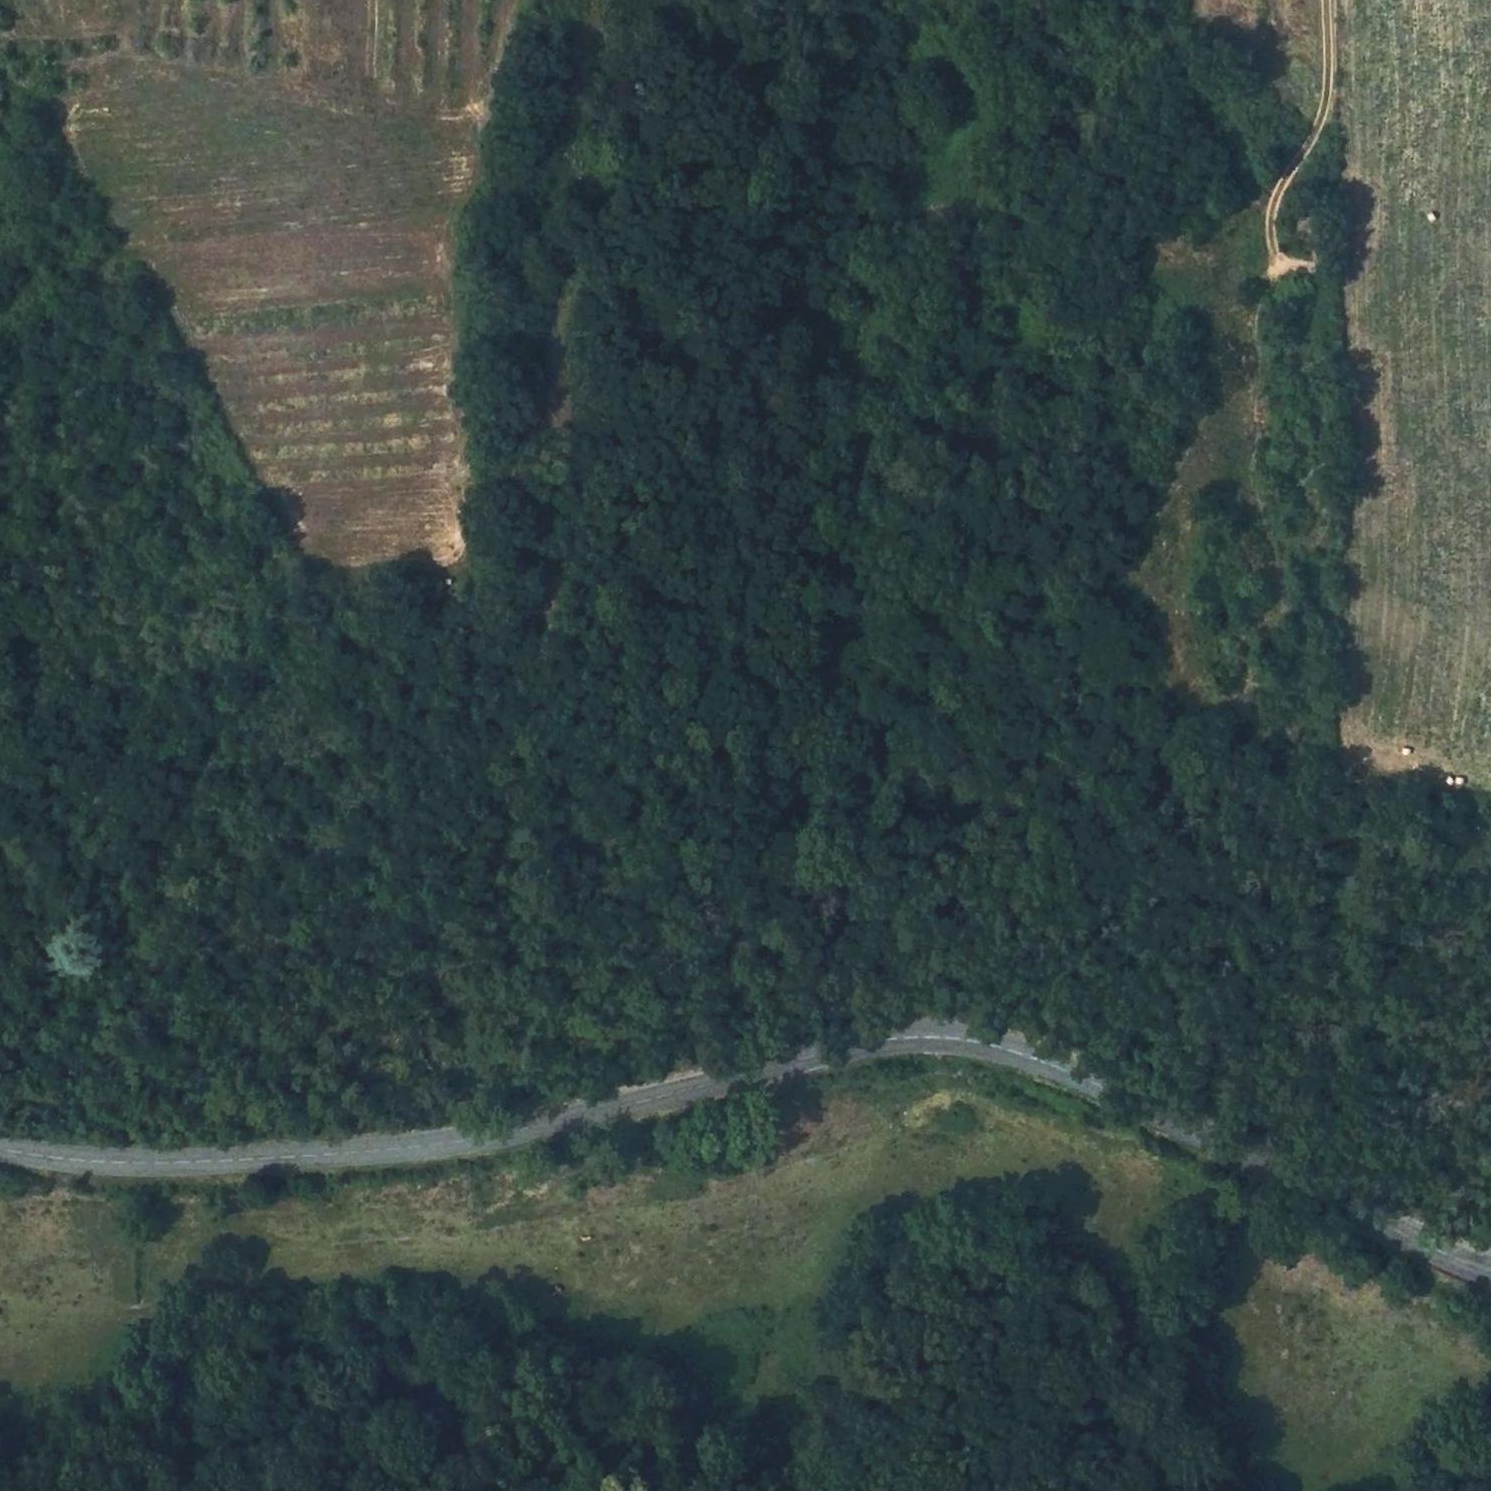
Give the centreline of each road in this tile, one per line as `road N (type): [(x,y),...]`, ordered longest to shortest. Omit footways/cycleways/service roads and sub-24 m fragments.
road 1 (tertiary): [(1490,1286),(981,1047),(914,1044),(467,1148),(123,1168),(0,1155)]
road 2 (track): [(1320,0),(1325,116),(1272,207),(1274,248),(1301,271)]

